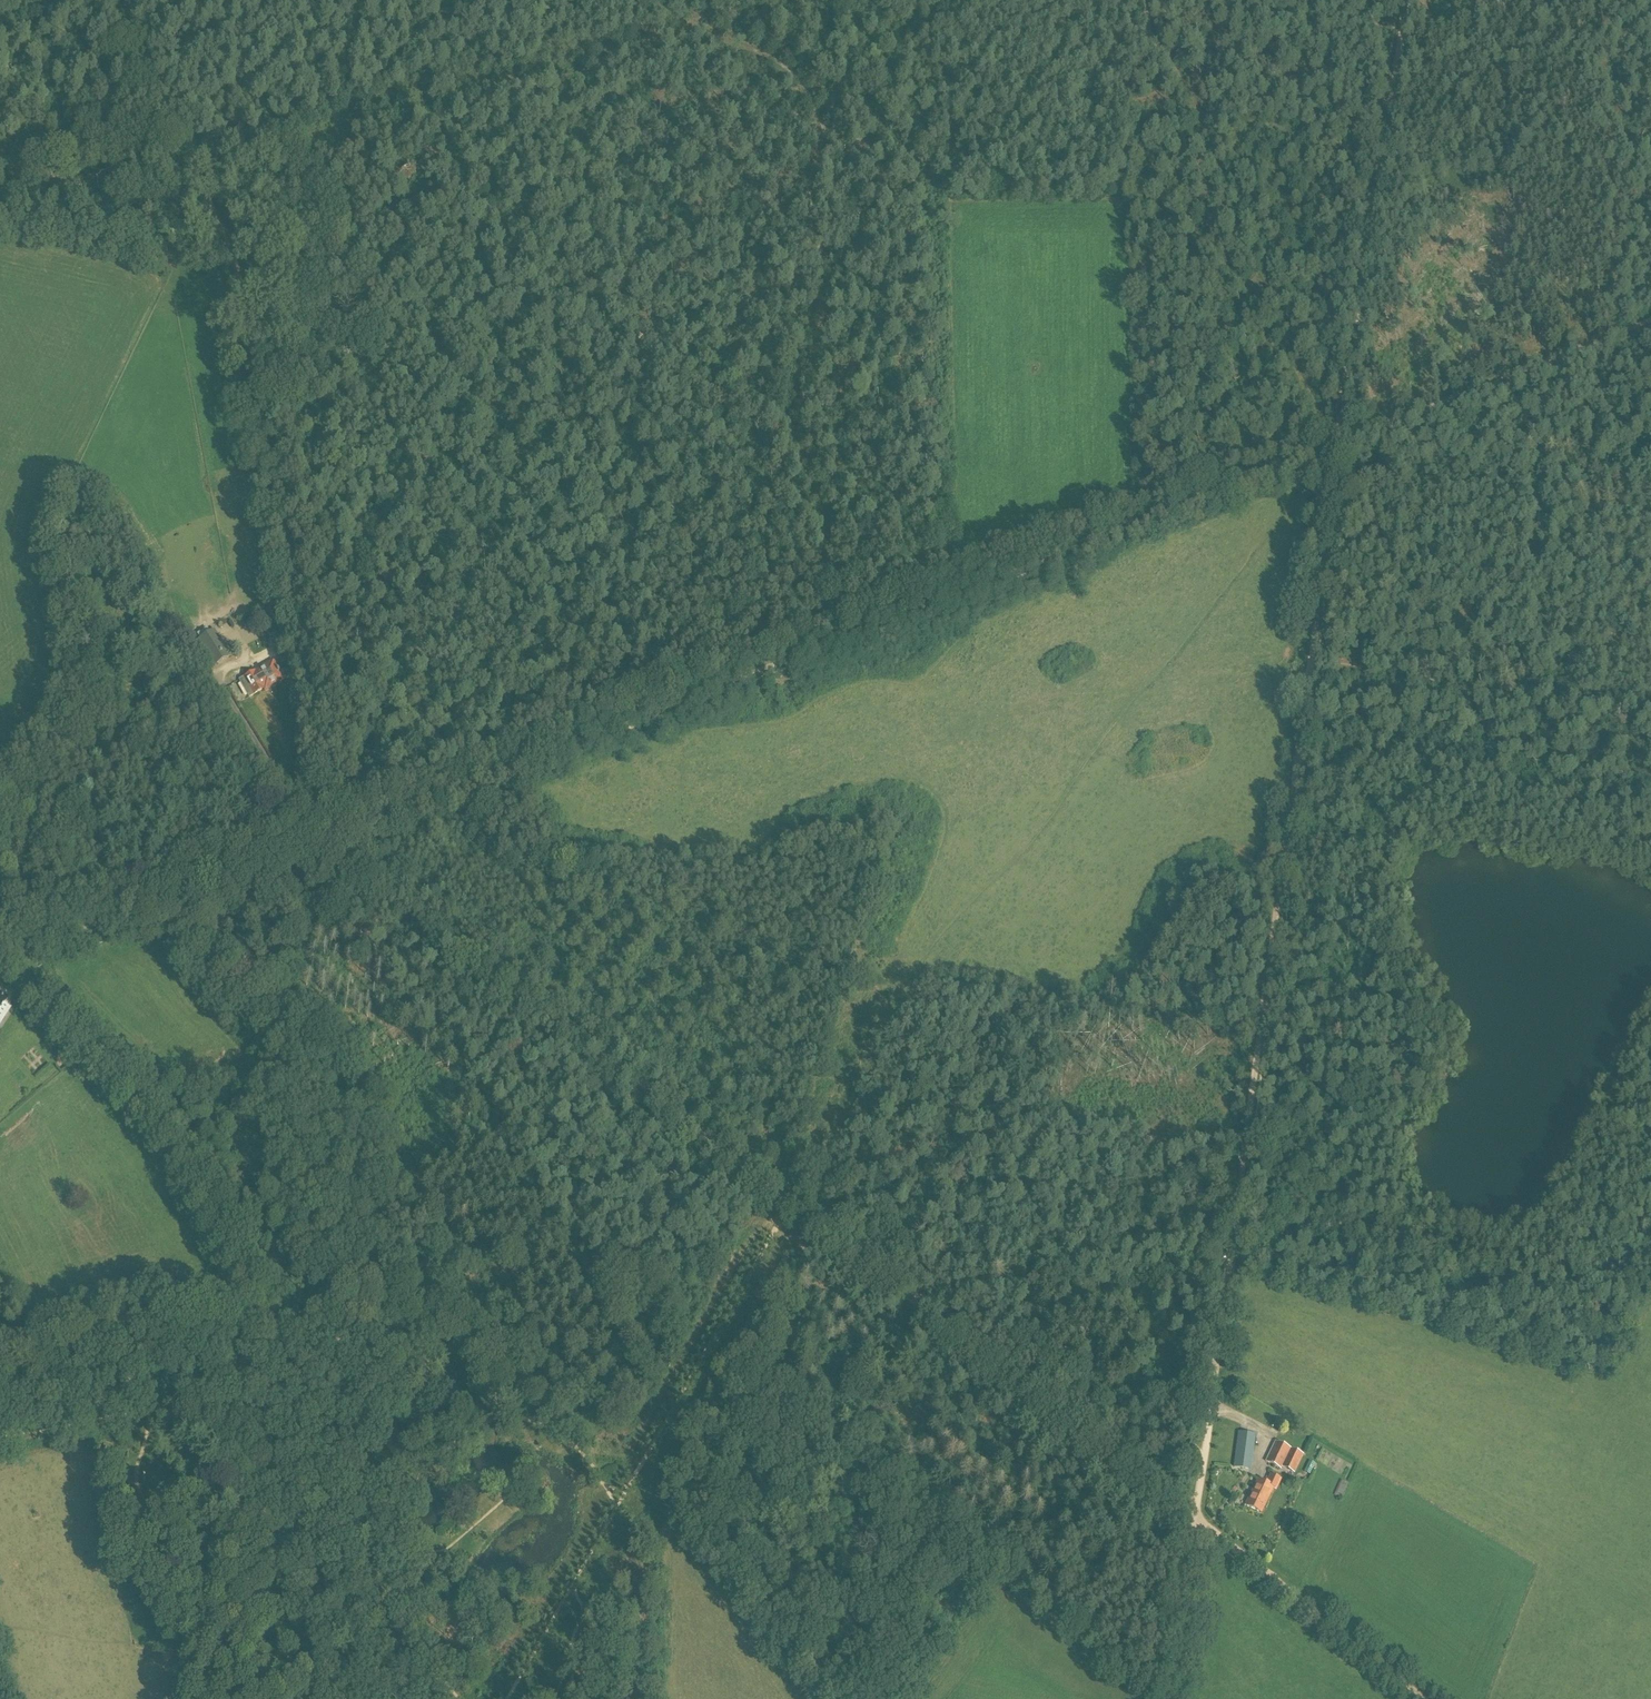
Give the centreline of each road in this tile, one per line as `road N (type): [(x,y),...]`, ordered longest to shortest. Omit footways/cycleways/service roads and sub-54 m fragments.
road 1 (track): [(1343,441),(332,835)]
road 2 (track): [(1207,1406),(1334,516)]
road 3 (track): [(332,835),(251,344),(217,233),(120,0)]
road 4 (track): [(791,1196),(322,838)]
road 5 (track): [(1193,1515),(791,1196)]
road 6 (track): [(1343,441),(1408,0)]
road 7 (track): [(791,1196),(616,1509)]
road 8 (unclassified): [(0,956),(332,835)]
road 9 (track): [(1343,441),(1650,320)]
road 10 (track): [(1193,1515),(1421,1698)]
road 11 (unclassified): [(1168,1698),(1193,1515)]
road 12 (track): [(576,1581),(510,1698)]

